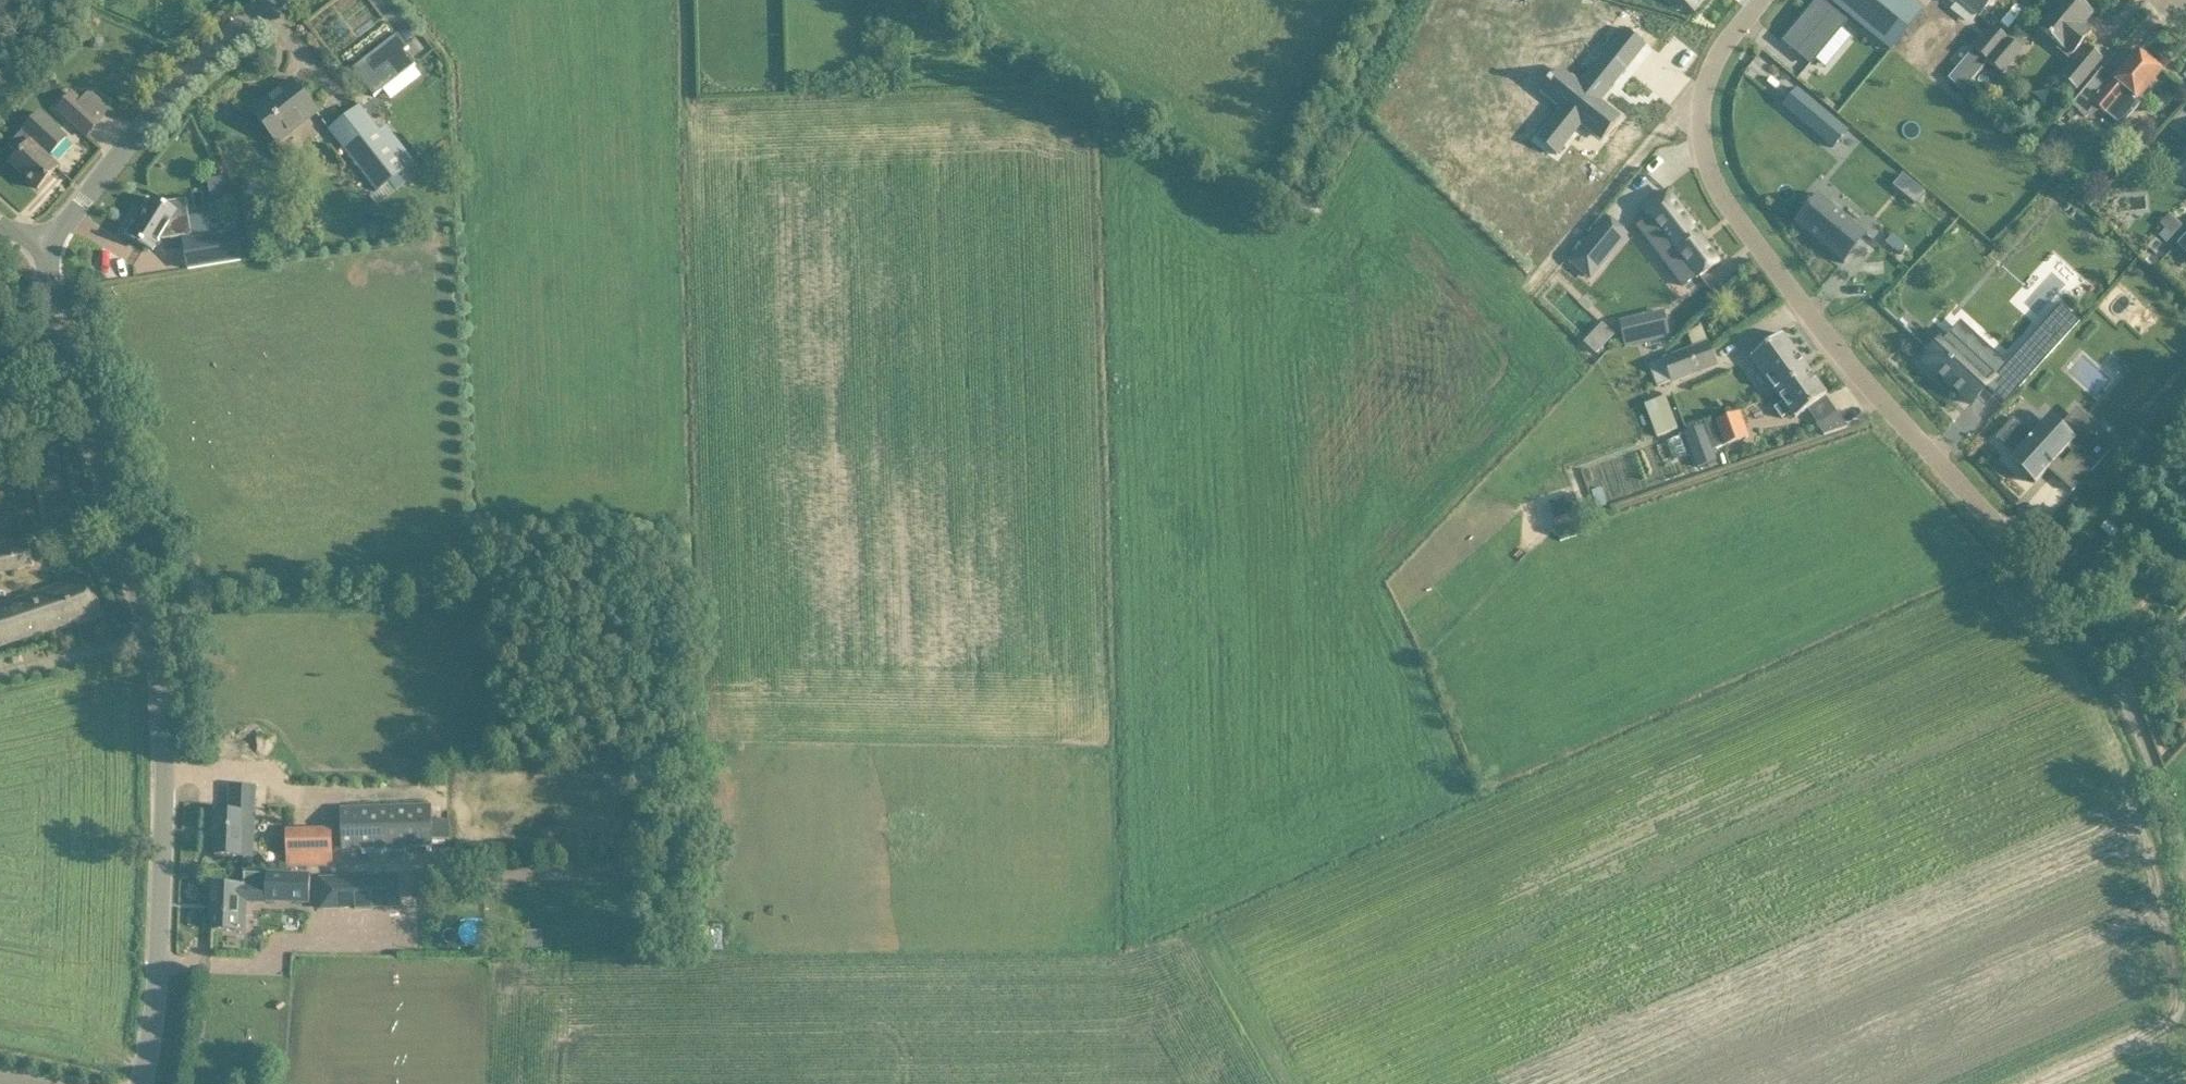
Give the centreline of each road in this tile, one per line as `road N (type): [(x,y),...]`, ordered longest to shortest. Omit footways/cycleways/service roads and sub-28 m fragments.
road 1 (residential): [(2137,728),(2077,621),(1805,315),(1719,193),(1698,118),(1705,79),(1759,0)]
road 2 (unclassified): [(137,1083),(166,774),(148,628),(44,244)]
road 3 (unclassified): [(44,244),(145,115),(267,0)]
road 4 (unclassified): [(2185,919),(2137,728)]

